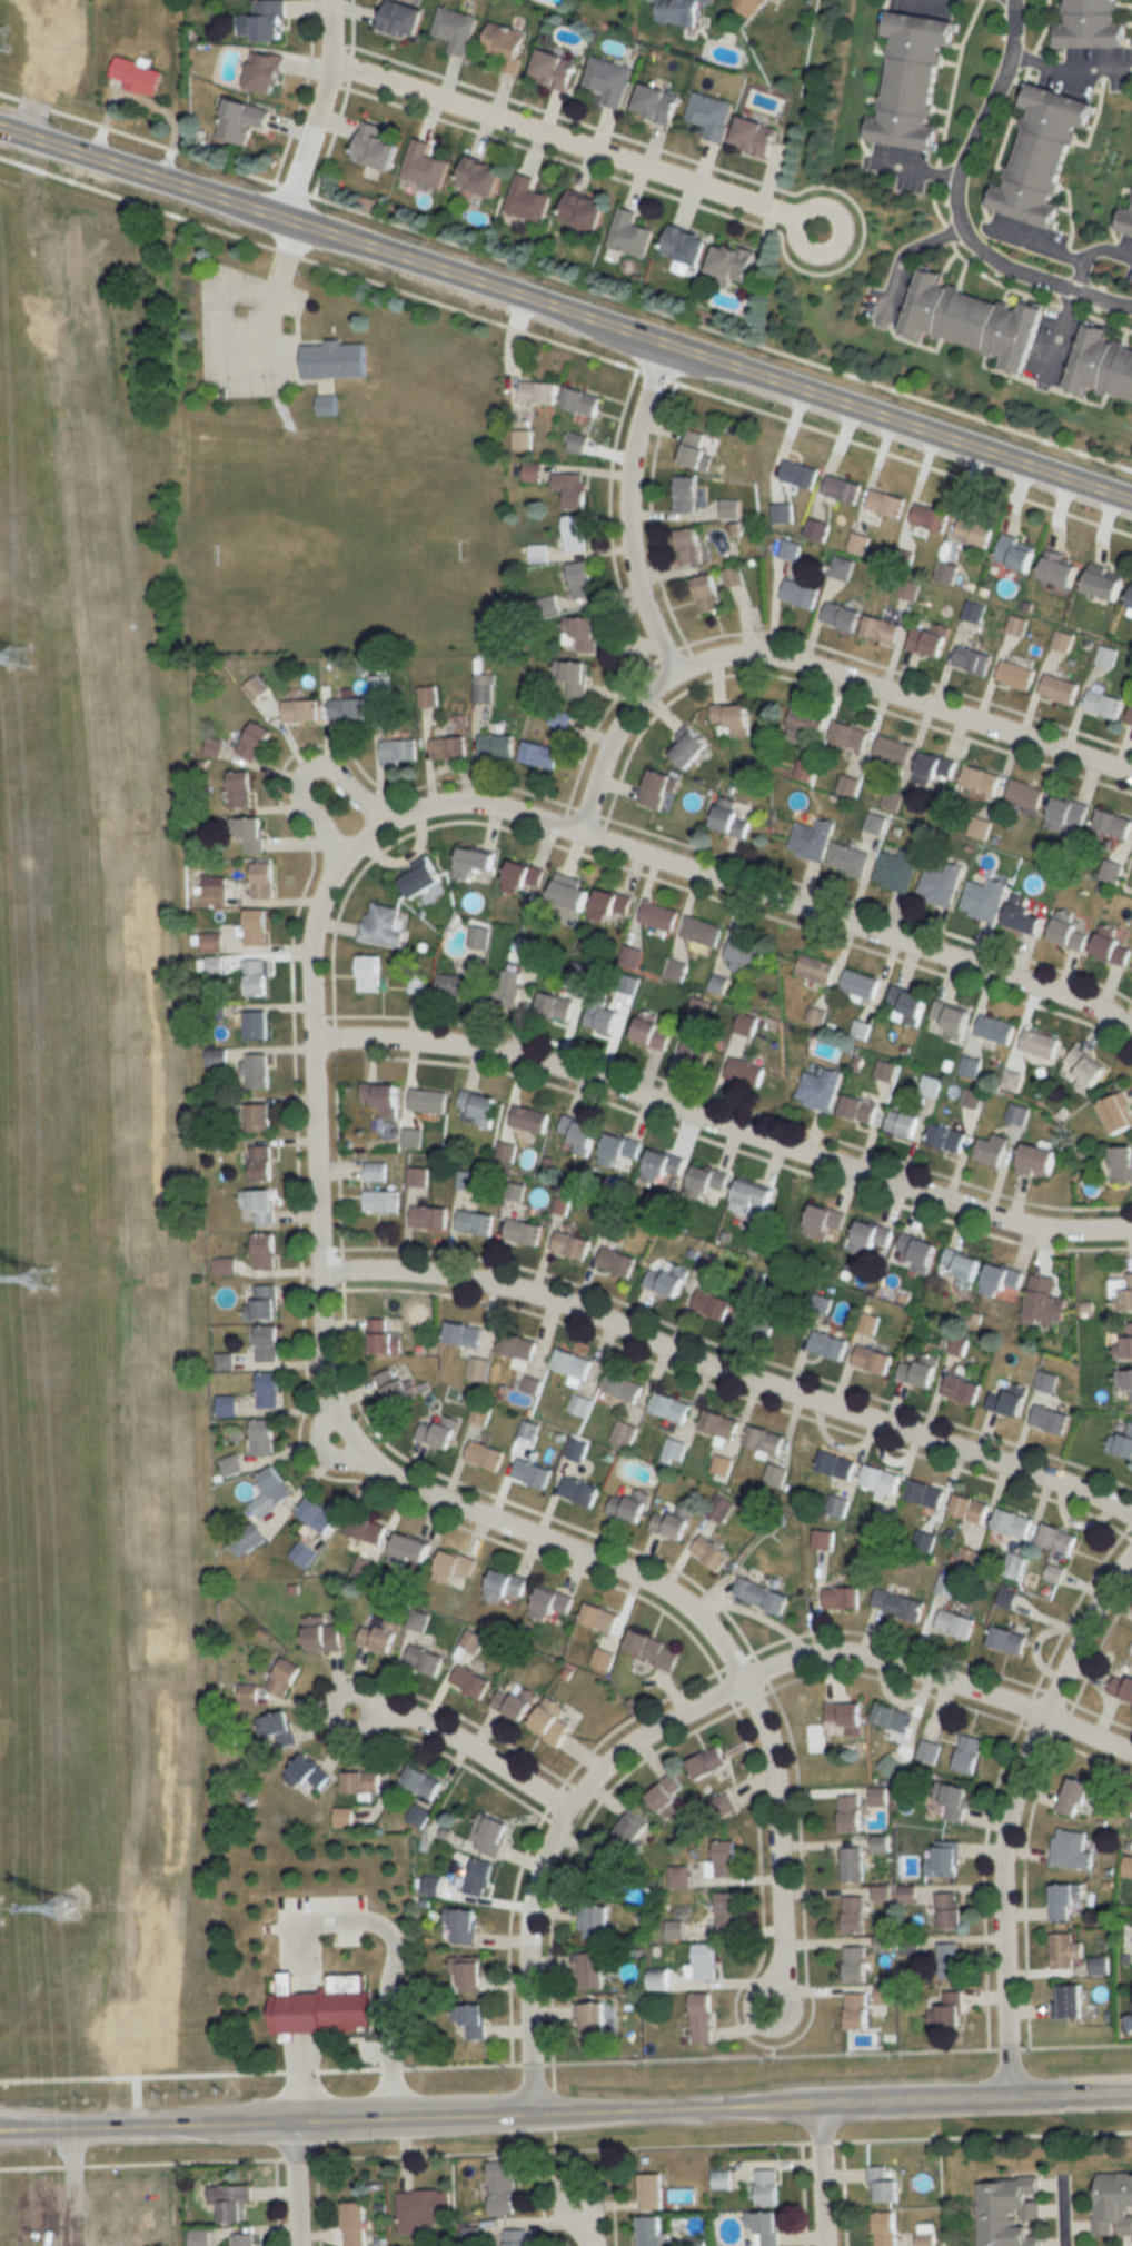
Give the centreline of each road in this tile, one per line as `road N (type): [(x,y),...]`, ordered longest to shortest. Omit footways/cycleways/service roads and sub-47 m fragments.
road 1 (tertiary): [(0,132),(1131,507)]
road 2 (tertiary): [(0,2132),(1131,2096)]
road 3 (residential): [(317,1275),(461,1279),(512,1290),(1027,1473),(1131,1519)]
road 4 (residential): [(309,1041),(450,1046),(523,1059),(991,1219),(1131,1230)]
road 5 (residential): [(360,839),(436,807),(513,814),(1039,987),(1123,1027)]
road 6 (residential): [(466,1510),(397,1480),(358,1452),(321,1371),(307,963),(327,881),(360,839)]
road 7 (residential): [(575,835),(604,758),(633,713),(671,676),(732,658),(826,672),(1131,780)]
road 8 (residential): [(1002,2100),(1000,1878),(1011,1800),(1040,1717),(1131,1552)]
road 9 (residential): [(526,2118),(528,1926),(544,1850),(598,1770),(672,1718),(741,1687)]
road 10 (residential): [(328,63),(815,228)]
road 11 (residential): [(741,1687),(794,1661),(861,1658),(1131,1751)]
road 12 (residential): [(671,676),(638,597),(626,517),(634,444),(661,349)]
road 13 (residential): [(466,1510),(672,1601),(709,1636),(741,1687)]
road 14 (residential): [(773,2007),(773,1780),(766,1741),(741,1687)]
road 15 (residential): [(1012,0),(1013,37),(1000,80),(961,162),(954,201),(963,229)]
road 16 (residential): [(564,1811),(429,1728),(348,1711)]
road 17 (residential): [(276,221),(328,63),(327,0)]
road 18 (residential): [(384,824),(340,771),(327,762),(301,768),(298,794),(342,861)]
road 19 (residential): [(963,229),(979,250),(1014,268),(1131,305)]
road 20 (residential): [(822,2245),(818,2105)]
road 21 (residential): [(297,2245),(295,2125)]

